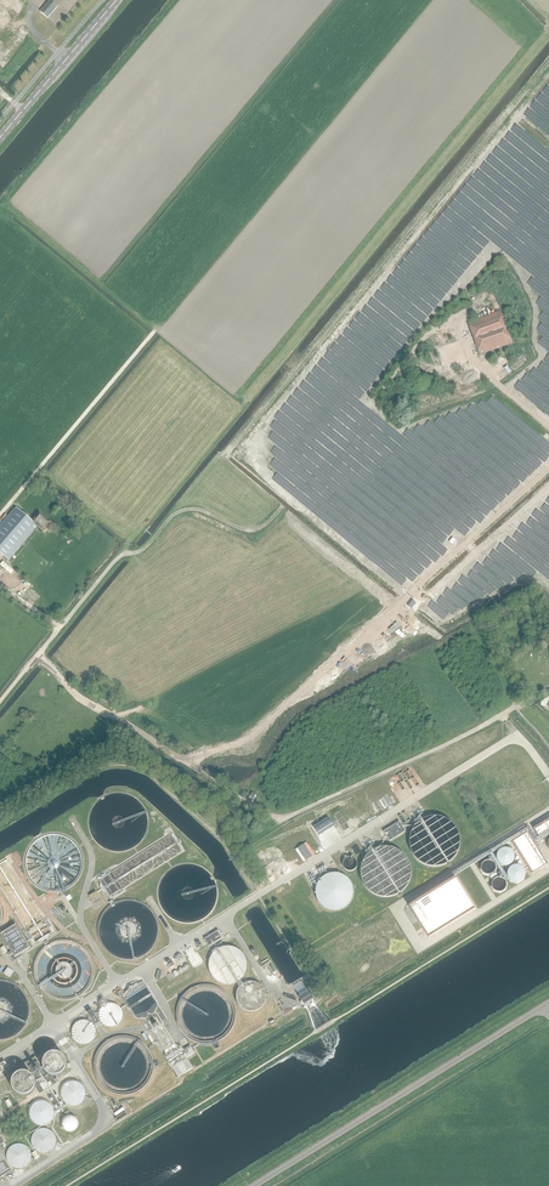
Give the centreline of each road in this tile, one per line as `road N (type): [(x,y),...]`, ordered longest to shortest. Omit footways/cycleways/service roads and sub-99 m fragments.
road 1 (unclassified): [(0,700),(37,656),(92,705),(276,817),(502,715)]
road 2 (tertiary): [(254,1185),(548,1003)]
road 3 (primary): [(0,141),(119,0)]

